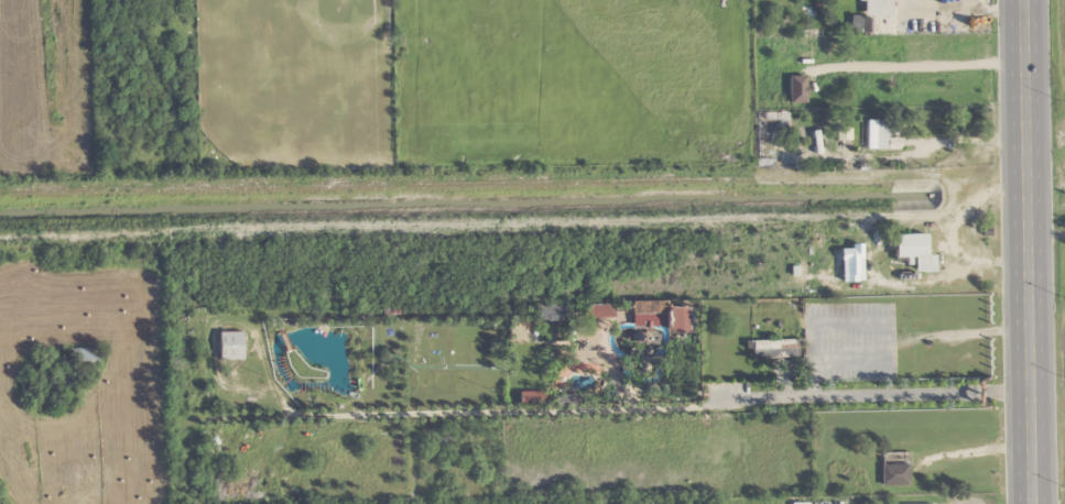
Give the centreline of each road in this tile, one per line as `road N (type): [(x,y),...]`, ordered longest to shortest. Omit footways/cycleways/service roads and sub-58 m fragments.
road 1 (primary): [(1035,503),(1026,0)]

